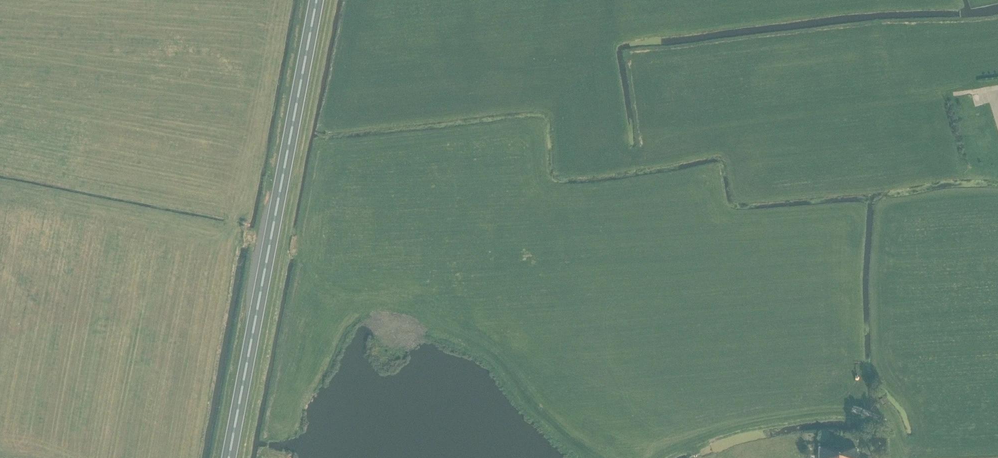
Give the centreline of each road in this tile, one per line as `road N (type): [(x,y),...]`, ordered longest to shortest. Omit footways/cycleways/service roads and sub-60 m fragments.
road 1 (trunk): [(229,457),(317,0)]

